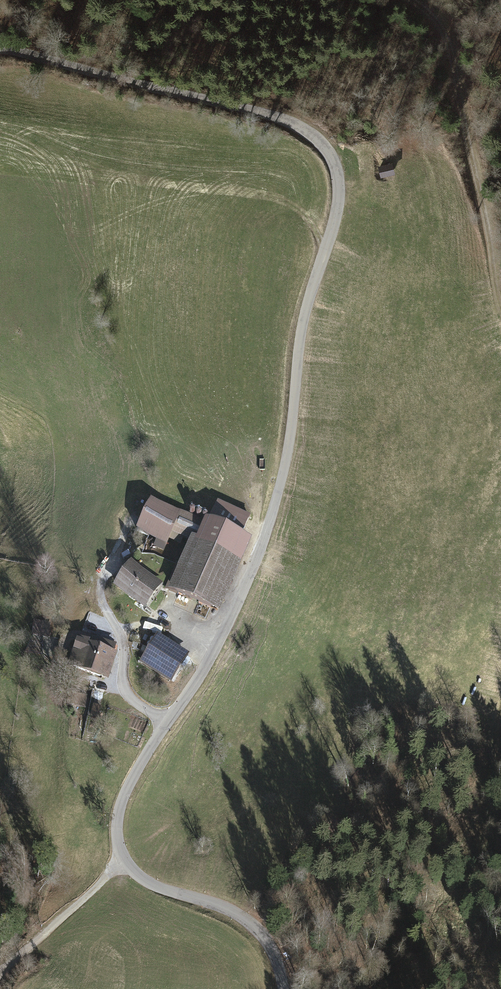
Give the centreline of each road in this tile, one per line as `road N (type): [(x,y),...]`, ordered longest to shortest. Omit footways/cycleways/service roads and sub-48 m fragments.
road 1 (unclassified): [(282,988),(261,931),(235,912),(146,884),(122,866),(118,817),(132,779),(205,668),(261,548),(284,473),(301,332),(338,211),(337,171),(315,138),(269,116),(0,51)]
road 2 (track): [(410,0),(450,38),(500,305)]
road 3 (track): [(171,720),(121,694),(123,640),(102,600),(102,580),(114,565),(139,552),(175,554)]
road 4 (track): [(0,979),(122,866)]

